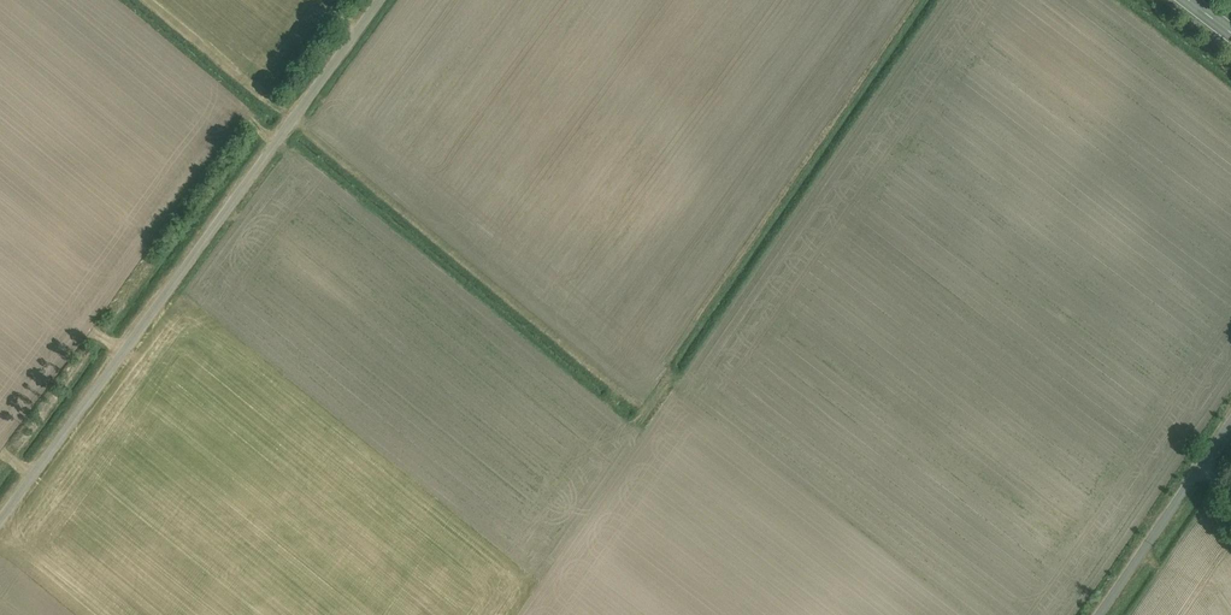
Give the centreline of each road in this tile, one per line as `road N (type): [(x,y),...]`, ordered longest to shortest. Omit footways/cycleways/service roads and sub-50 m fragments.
road 1 (unclassified): [(0,518),(379,0)]
road 2 (unclassified): [(1099,614),(1230,420)]

